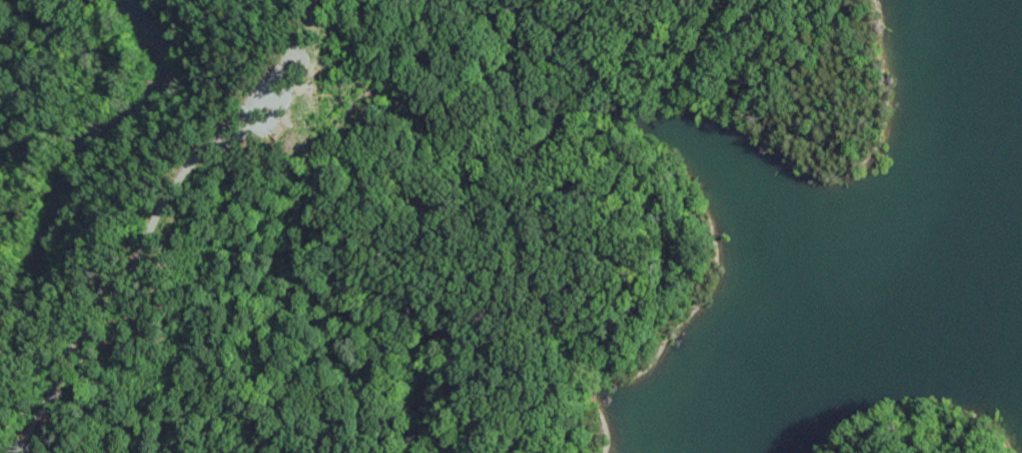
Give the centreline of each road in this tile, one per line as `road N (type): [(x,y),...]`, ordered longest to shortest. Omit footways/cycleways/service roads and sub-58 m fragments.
road 1 (residential): [(0,310),(30,283),(88,166),(157,124),(152,0)]

